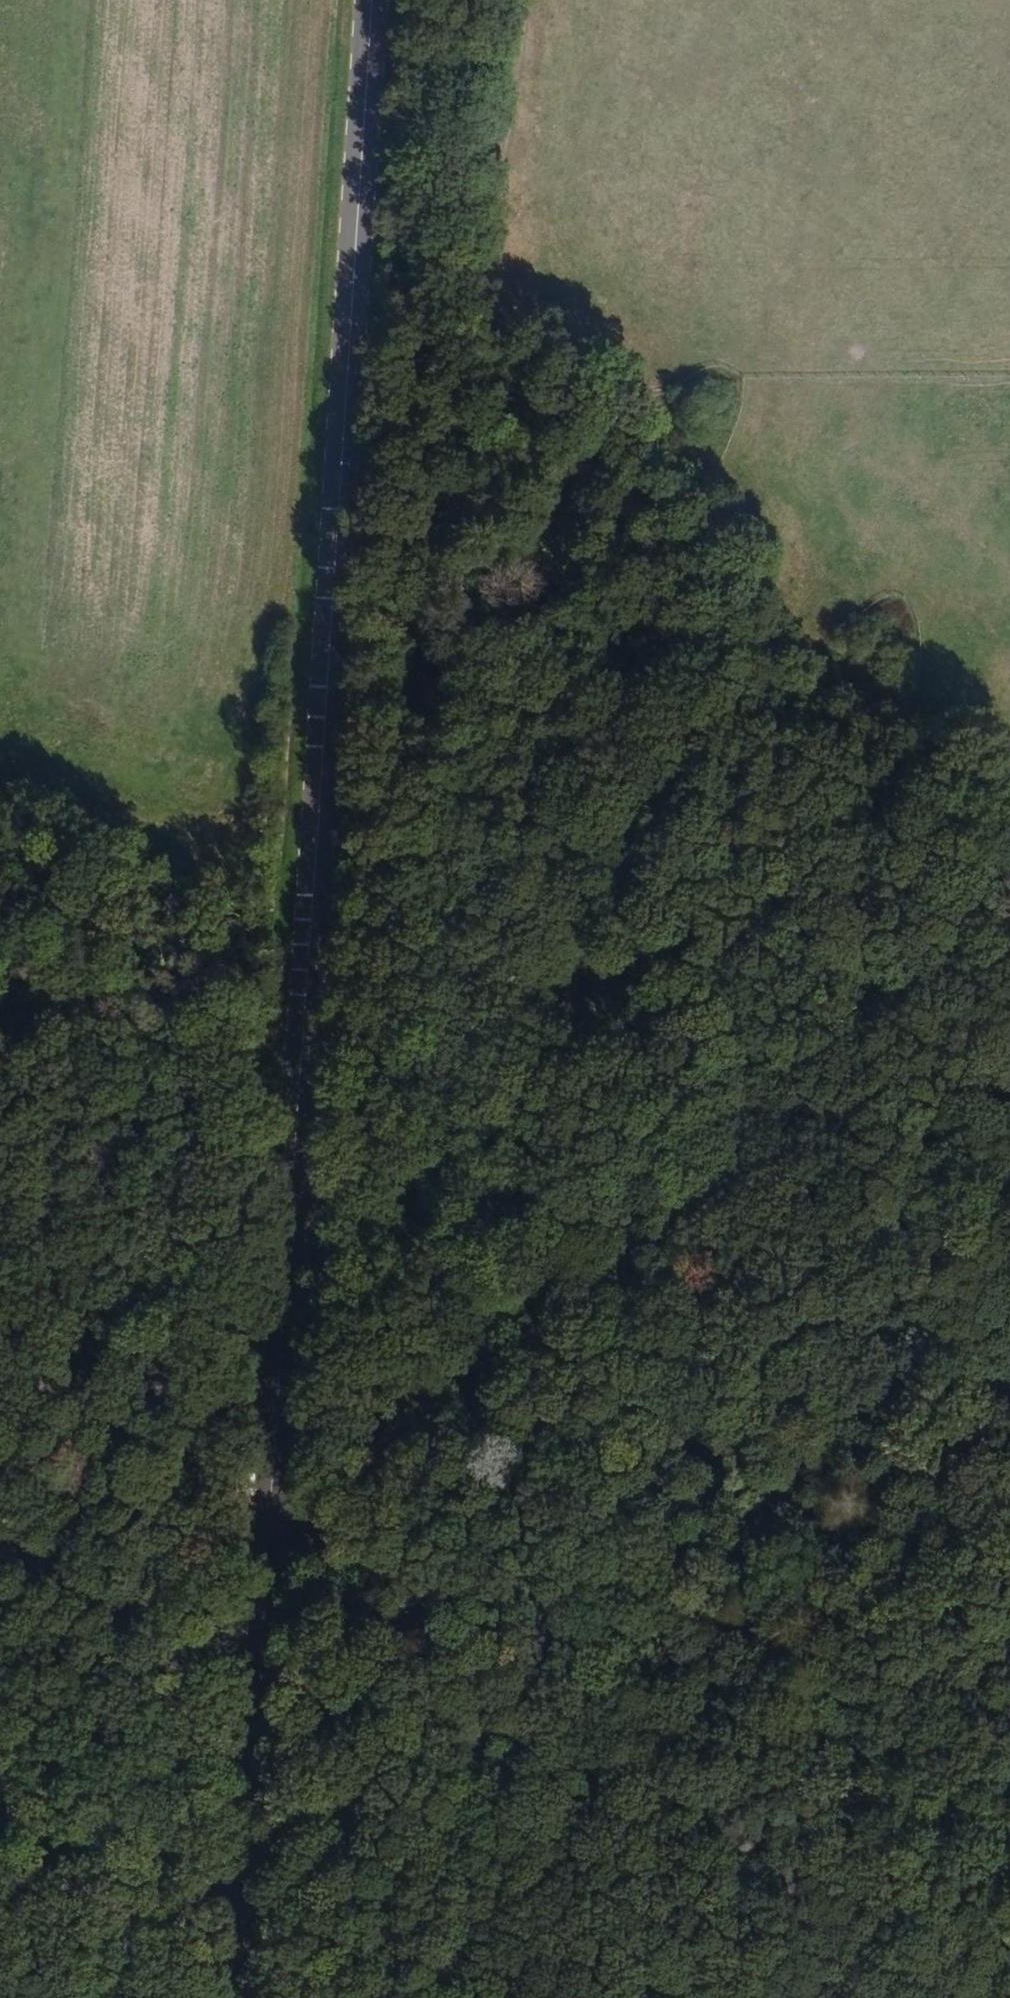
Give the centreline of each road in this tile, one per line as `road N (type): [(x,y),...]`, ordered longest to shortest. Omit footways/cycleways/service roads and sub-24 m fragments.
road 1 (secondary): [(372,0),(237,1997)]
road 2 (track): [(254,1760),(223,1795),(187,1876),(168,1897),(105,1932)]
road 3 (track): [(105,1932),(0,1853)]

